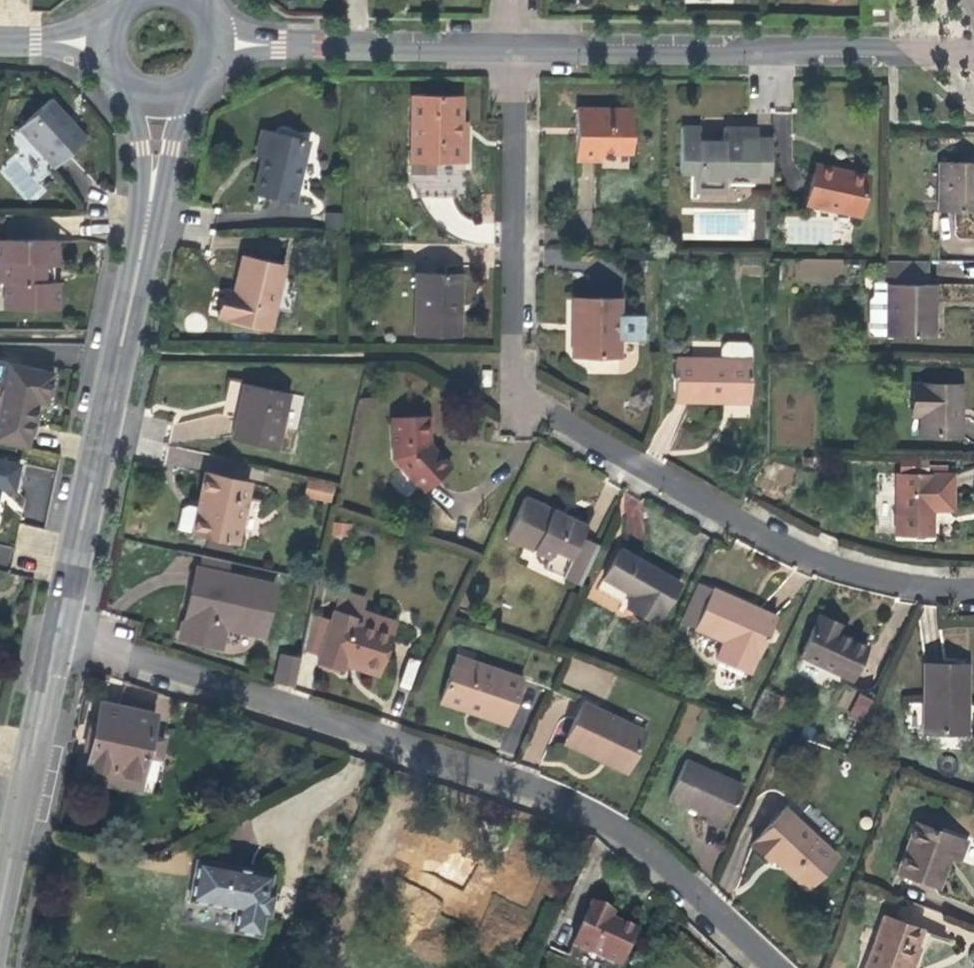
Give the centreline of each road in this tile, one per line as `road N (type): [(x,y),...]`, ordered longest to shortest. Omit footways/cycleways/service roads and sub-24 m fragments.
road 1 (residential): [(515,45),(521,399),(846,569),(922,587),(973,587)]
road 2 (residential): [(53,630),(557,800),(646,851),(779,967)]
road 3 (tertiary): [(151,104),(156,153),(53,630)]
road 4 (residential): [(973,54),(515,45)]
road 5 (residential): [(515,45),(214,49)]
road 6 (tertiary): [(53,630),(0,877)]

